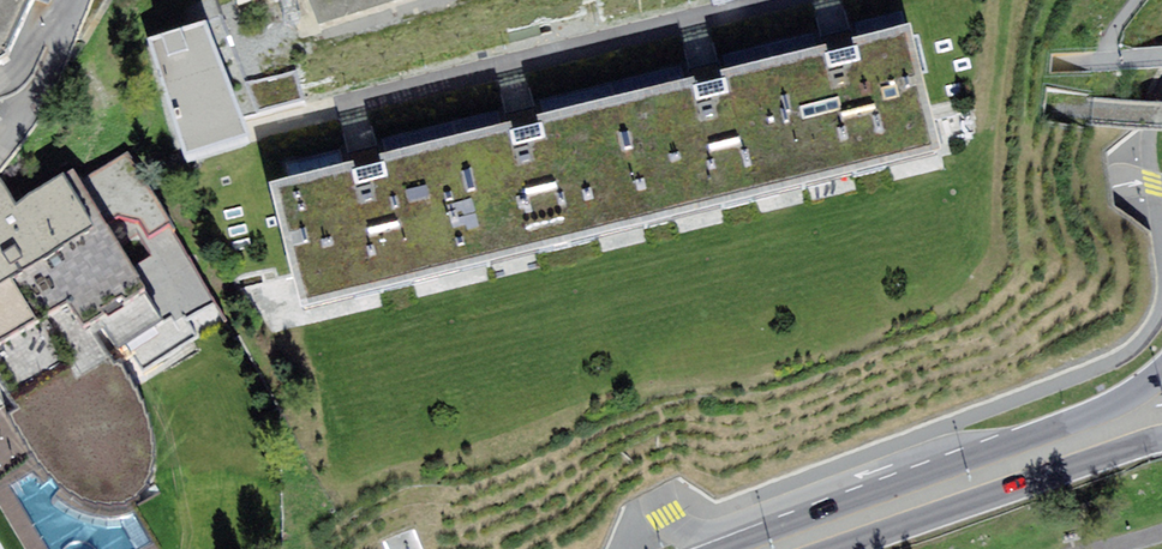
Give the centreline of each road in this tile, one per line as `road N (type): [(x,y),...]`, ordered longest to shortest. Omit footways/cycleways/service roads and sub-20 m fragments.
road 1 (primary): [(1161,372),(1114,405),(722,548)]
road 2 (primary): [(833,548),(1161,439)]

